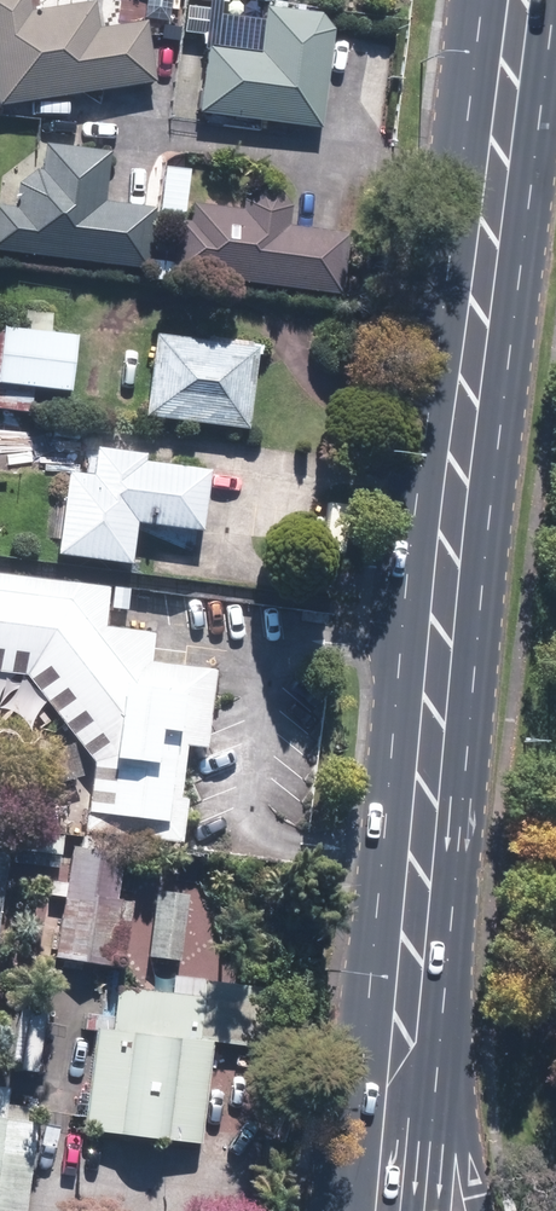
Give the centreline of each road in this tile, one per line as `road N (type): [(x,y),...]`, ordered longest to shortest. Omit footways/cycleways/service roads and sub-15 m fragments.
road 1 (primary): [(403,1040),(439,652),(521,0)]
road 2 (primary): [(403,1040),(479,1210)]
road 3 (primary): [(382,1210),(403,1040)]

